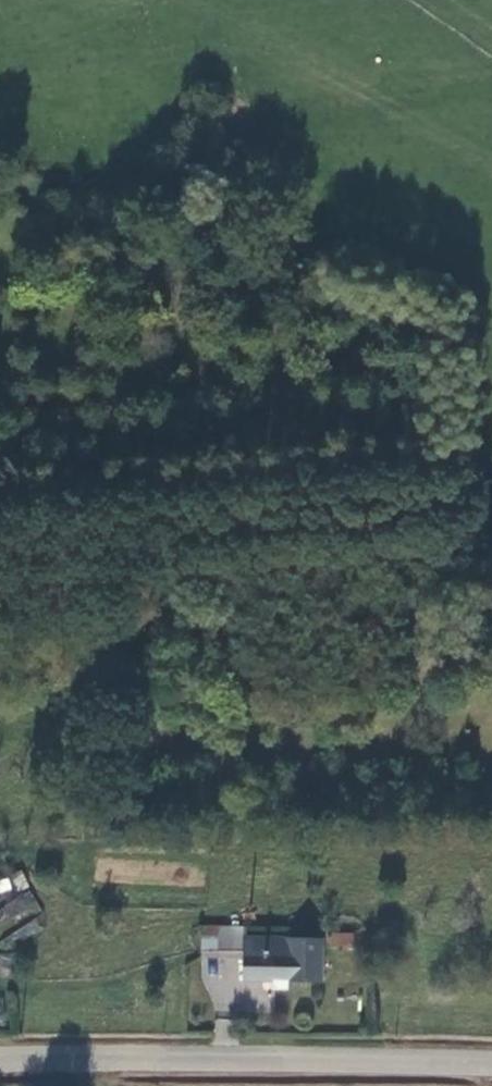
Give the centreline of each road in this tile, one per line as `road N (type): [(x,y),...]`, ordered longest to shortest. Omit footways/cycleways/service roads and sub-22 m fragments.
road 1 (unclassified): [(0,1060),(491,1066)]

